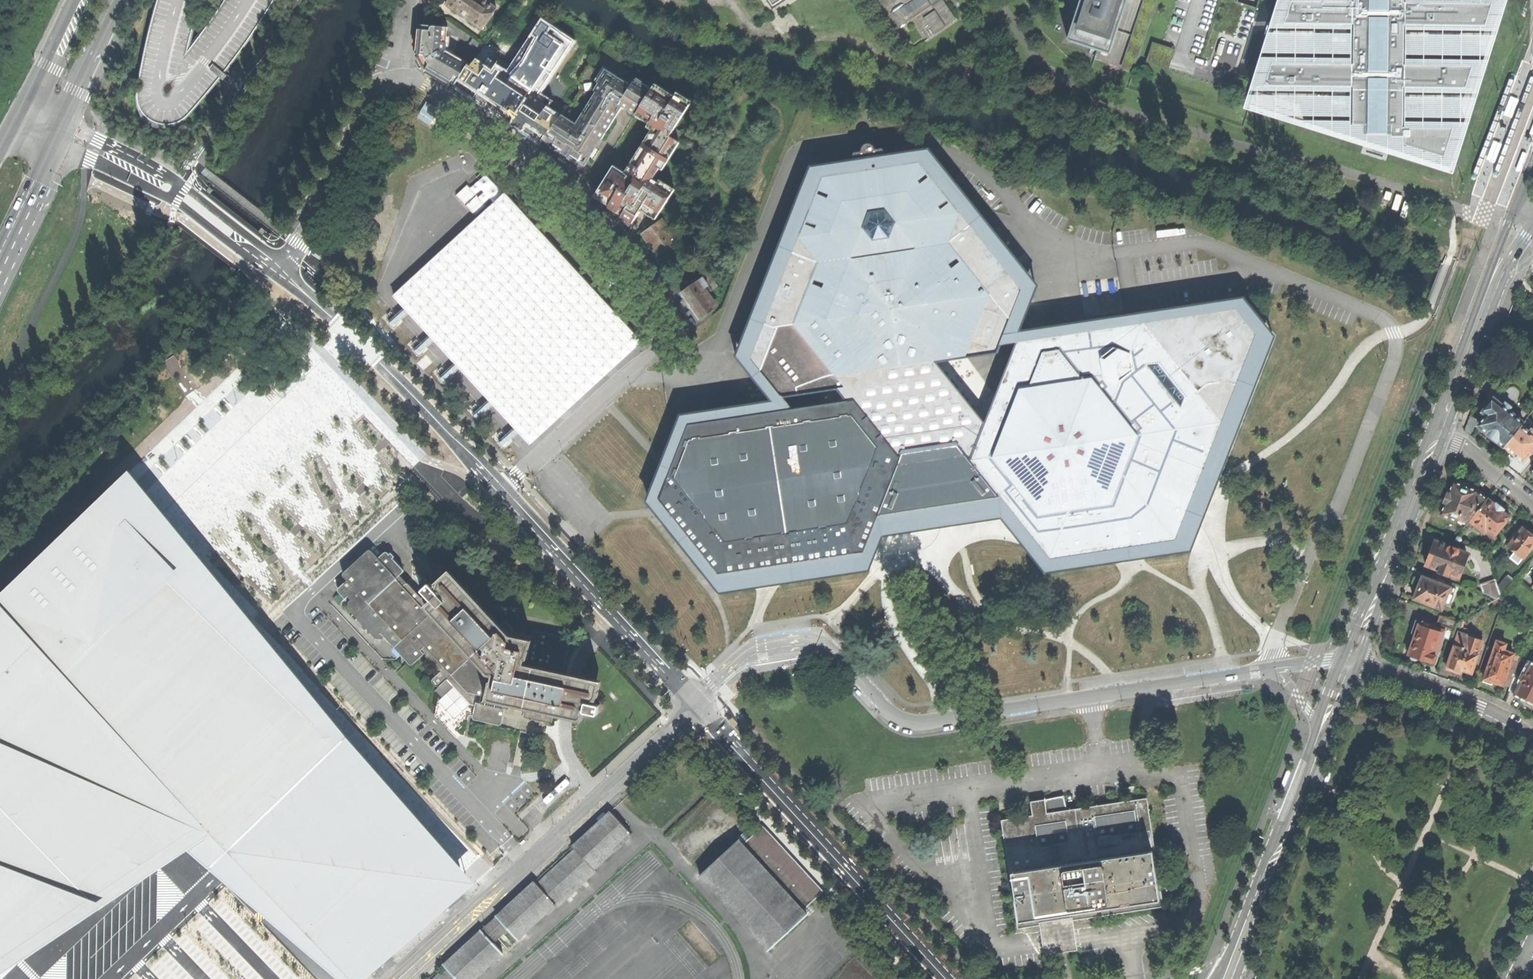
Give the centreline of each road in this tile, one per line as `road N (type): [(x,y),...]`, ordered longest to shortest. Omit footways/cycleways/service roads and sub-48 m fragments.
road 1 (residential): [(275,272),(346,162),(381,90),(396,79),(419,80),(547,165),(603,226),(669,322),(668,338),(497,492)]
road 2 (residential): [(694,707),(752,655),(823,640),(887,710),(928,723),(1277,669)]
road 3 (residential): [(694,707),(400,978)]
road 4 (secondary): [(945,978),(694,707)]
road 5 (secondary): [(497,492),(275,272)]
road 6 (secondary): [(694,707),(497,492)]
road 7 (secondary): [(275,272),(193,206),(61,134)]
road 8 (secondary): [(1351,661),(1440,435)]
road 9 (secondary): [(1440,435),(1496,272),(1530,212)]
road 10 (secondary): [(1239,944),(1322,723)]
road 11 (residential): [(1532,739),(1480,706),(1351,661)]
road 12 (primary): [(0,274),(61,134)]
road 13 (primary): [(61,134),(119,0)]
road 14 (primary): [(83,0),(19,116)]

